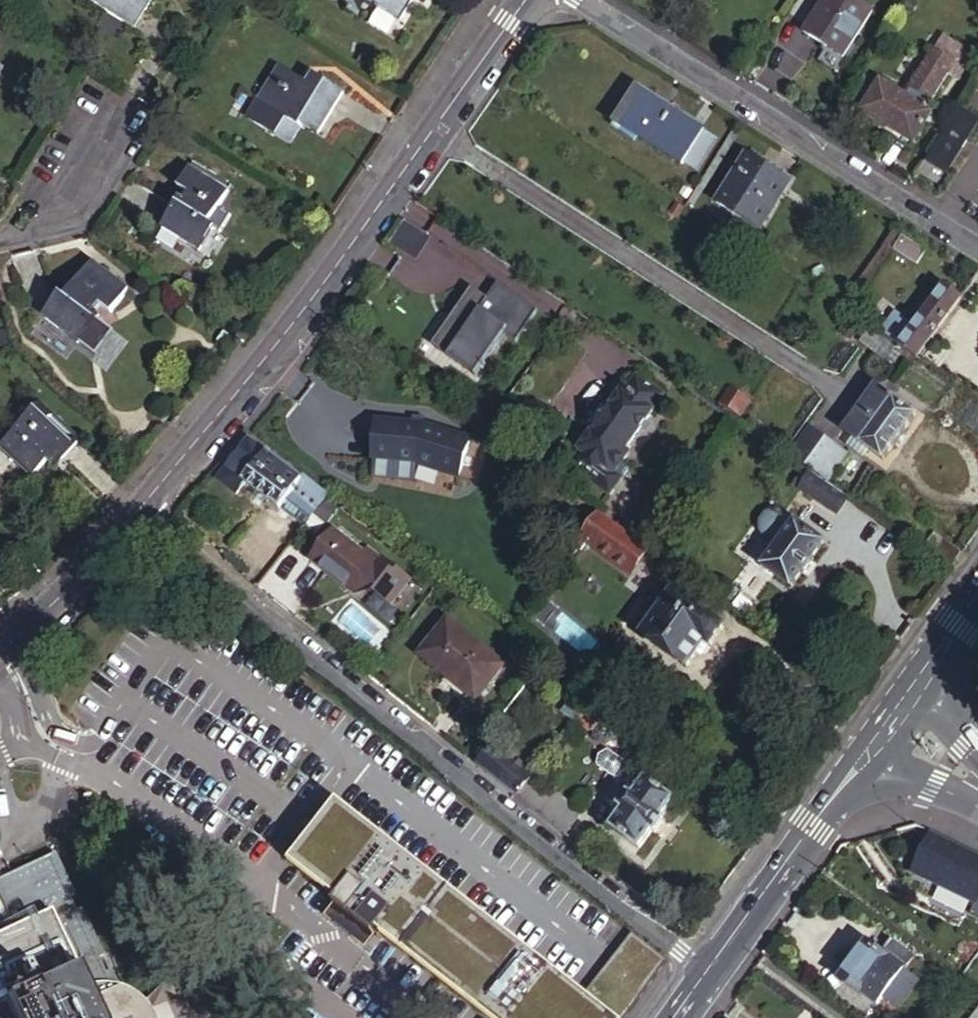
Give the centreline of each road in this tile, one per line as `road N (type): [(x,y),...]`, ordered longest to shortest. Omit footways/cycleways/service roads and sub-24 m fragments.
road 1 (residential): [(715,967),(126,518)]
road 2 (residential): [(517,0),(347,245),(178,465),(126,518)]
road 3 (residential): [(582,0),(977,244)]
road 4 (secondary): [(715,967),(869,747)]
road 5 (residential): [(126,518),(0,644)]
road 6 (residential): [(0,238),(40,228),(105,110)]
road 7 (secondary): [(907,693),(977,594)]

